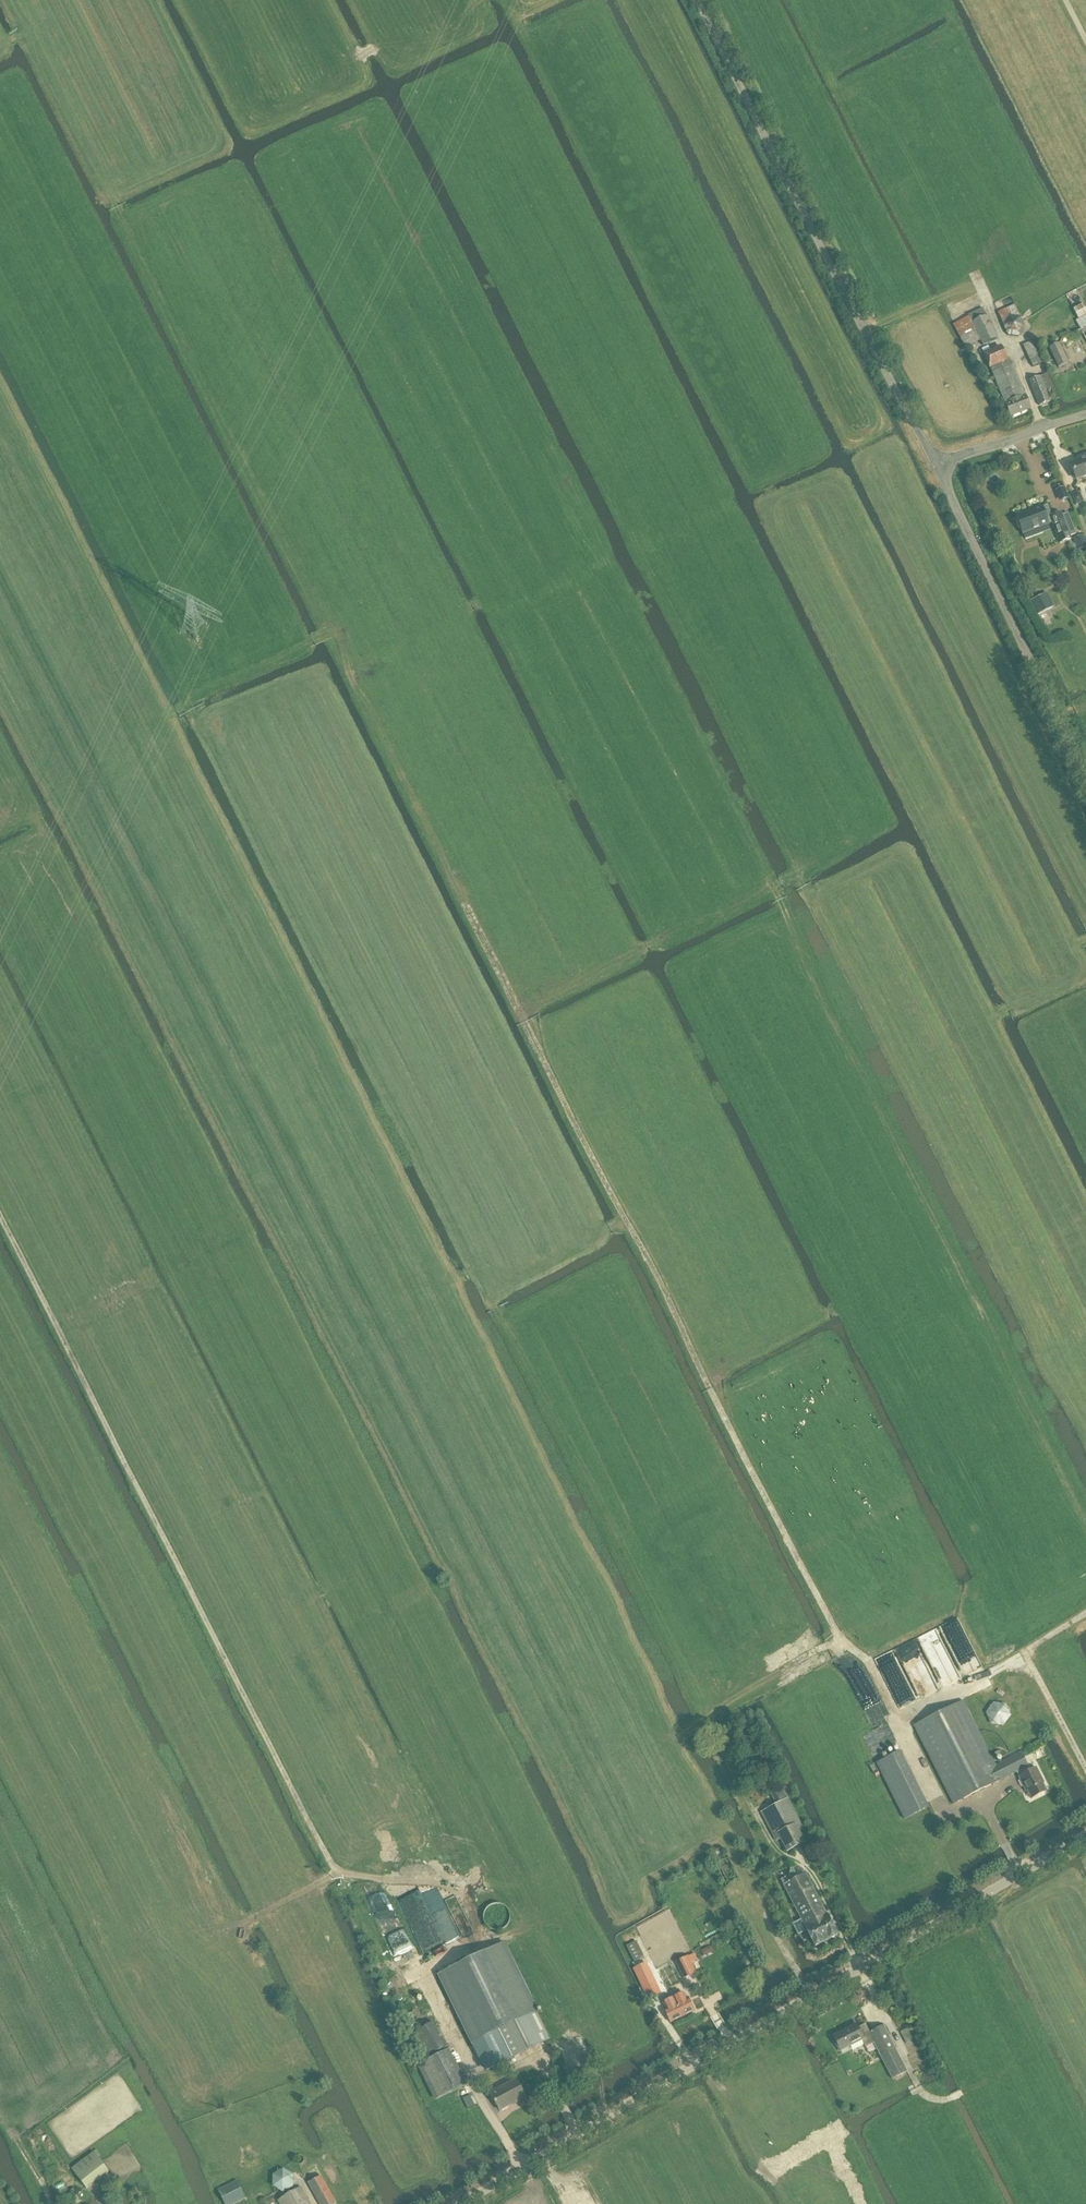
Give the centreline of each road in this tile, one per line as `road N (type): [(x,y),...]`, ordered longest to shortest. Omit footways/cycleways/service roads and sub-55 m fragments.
road 1 (track): [(947,1816),(872,1666),(839,1636),(467,907)]
road 2 (track): [(420,1970),(474,1942),(477,1920),(458,1884),(342,1873),(331,1863),(0,1213)]
road 3 (unclassified): [(461,2203),(1085,1835)]
road 4 (unclassified): [(936,465),(698,0)]
road 5 (unclassified): [(1085,770),(936,465)]
road 6 (unclassified): [(936,465),(1085,416)]

